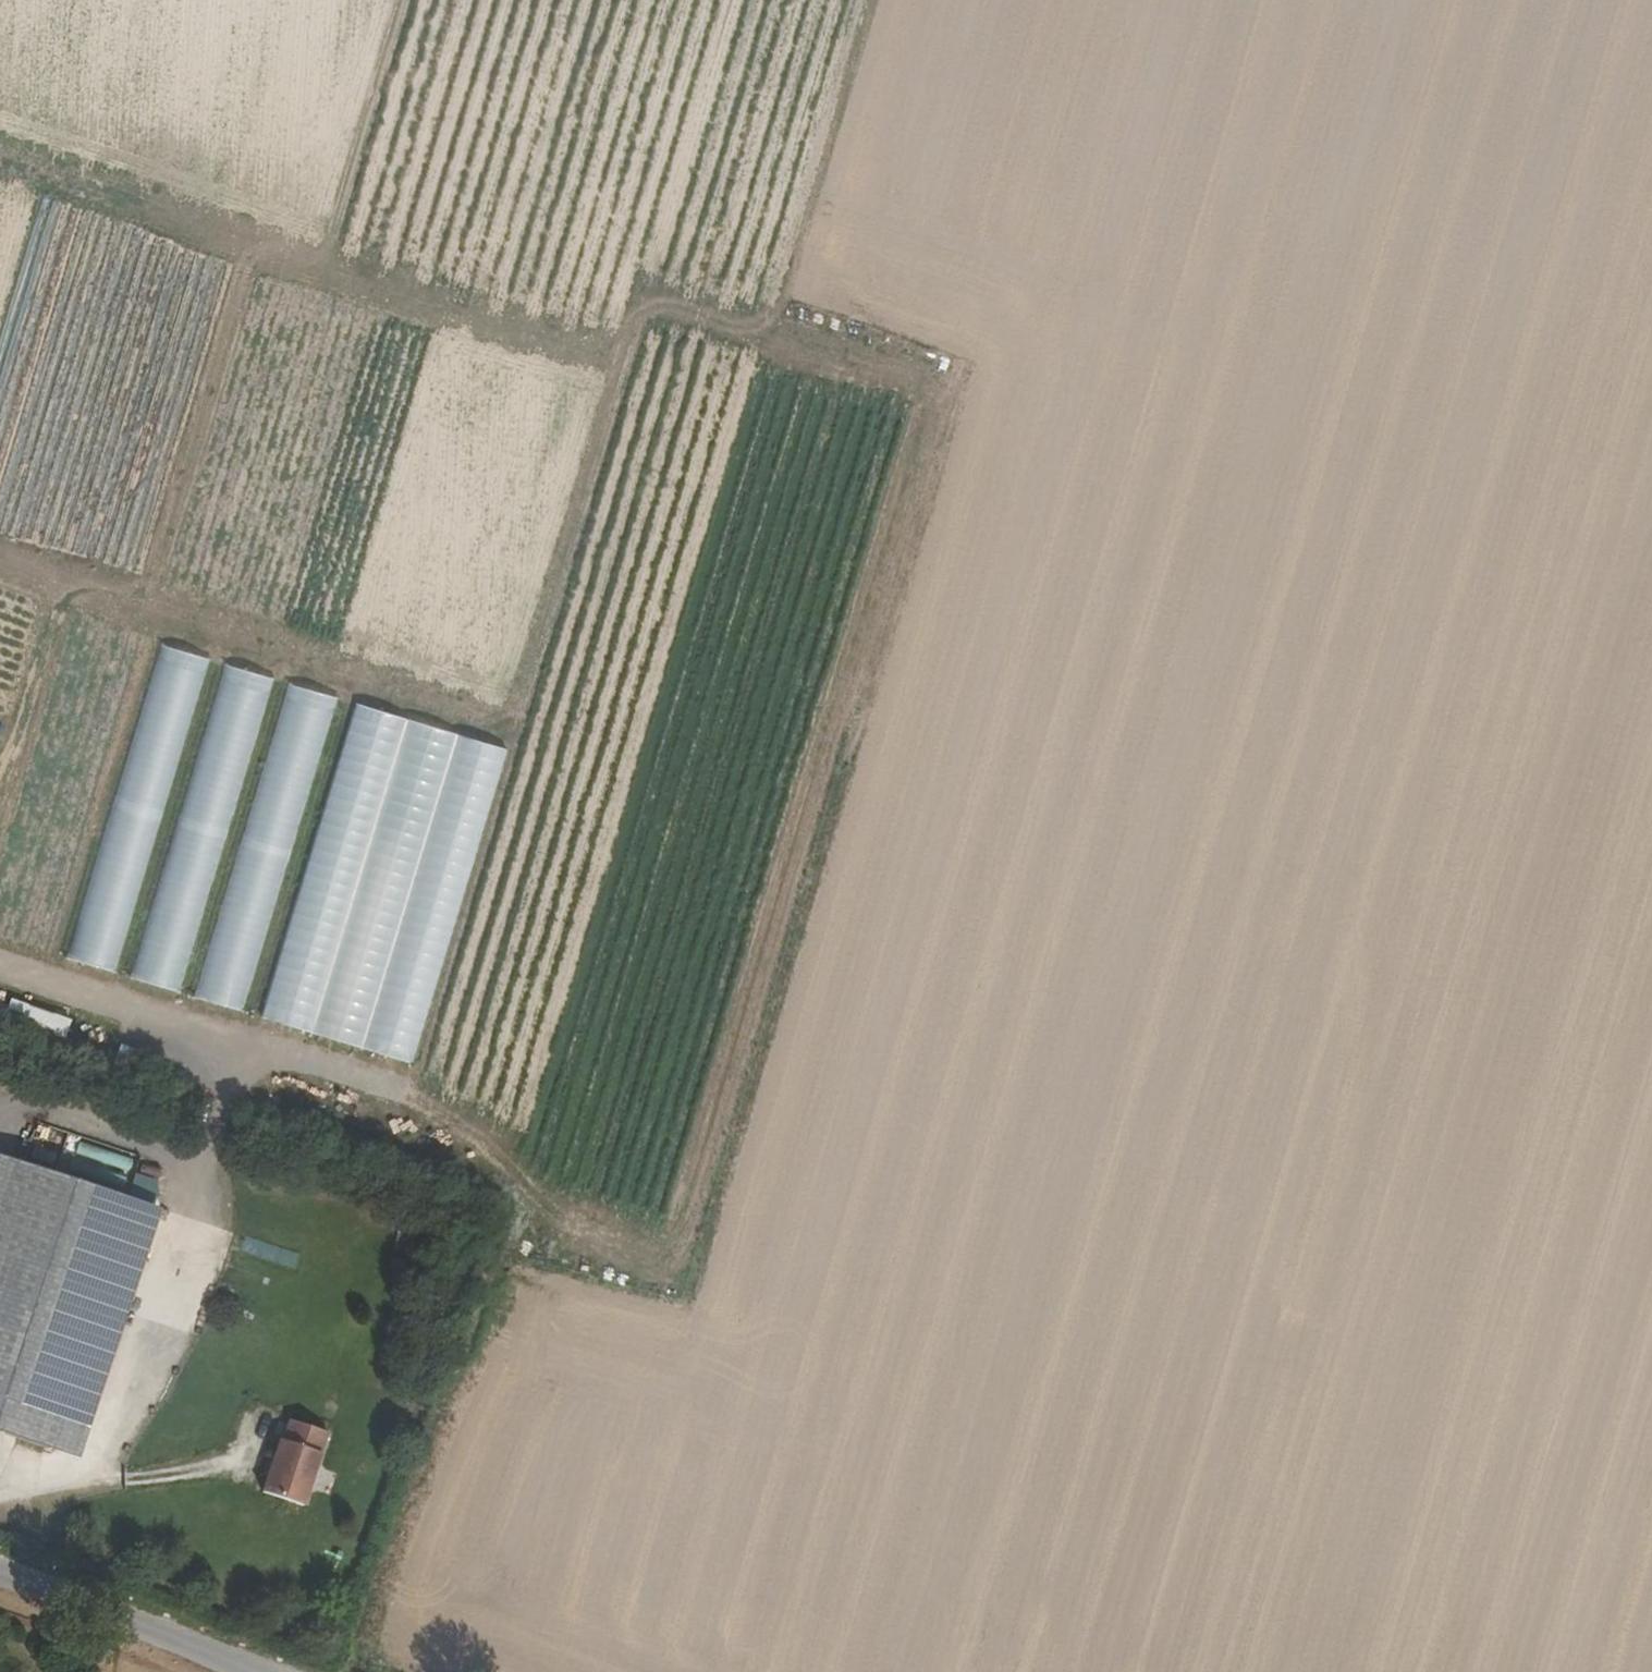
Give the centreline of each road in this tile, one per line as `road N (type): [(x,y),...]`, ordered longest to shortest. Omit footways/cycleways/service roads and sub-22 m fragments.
road 1 (residential): [(0,1571),(260,1671)]

